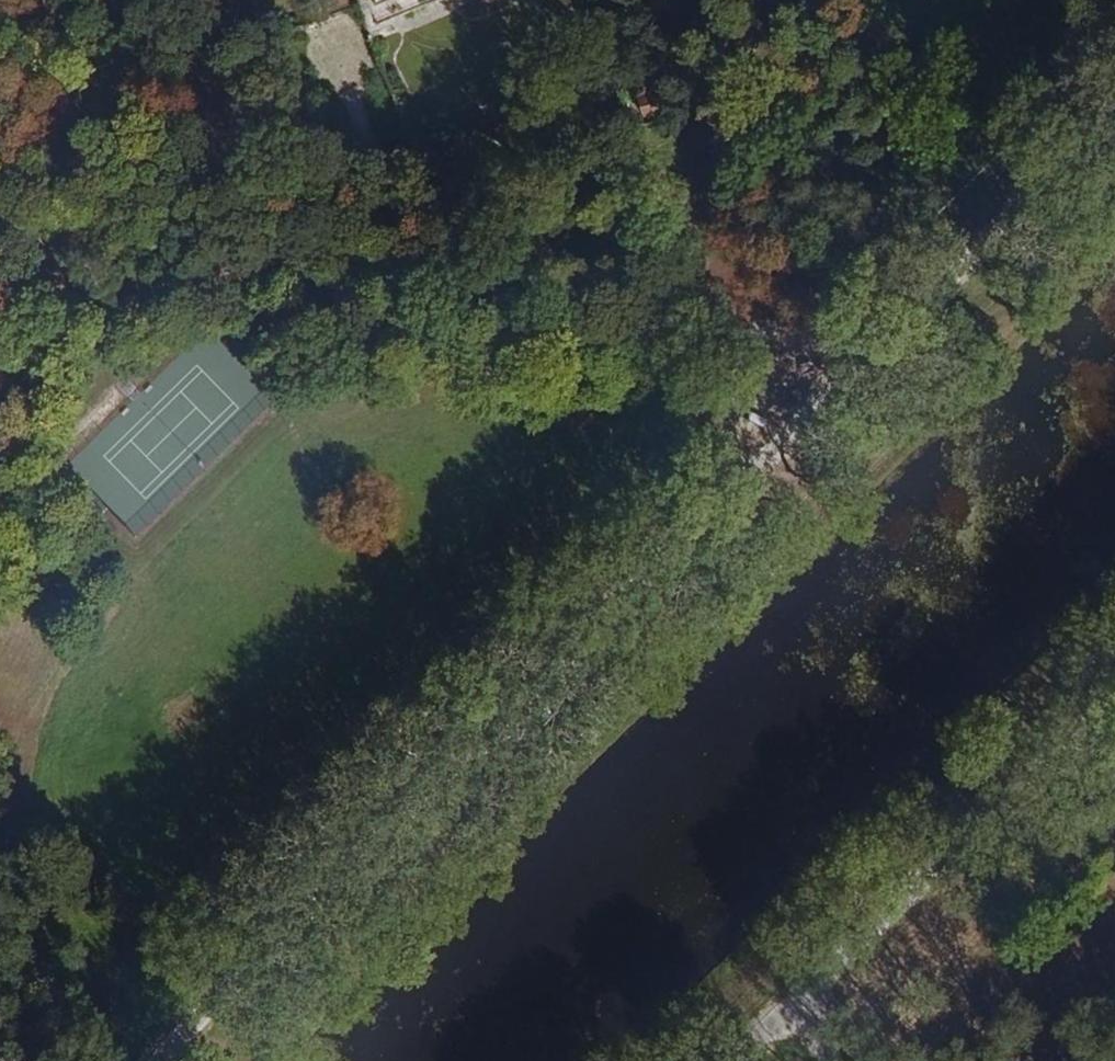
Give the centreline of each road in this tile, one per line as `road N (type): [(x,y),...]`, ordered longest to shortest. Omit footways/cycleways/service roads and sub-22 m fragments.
road 1 (track): [(171,1060),(1114,118)]
road 2 (track): [(1114,695),(737,1060)]

